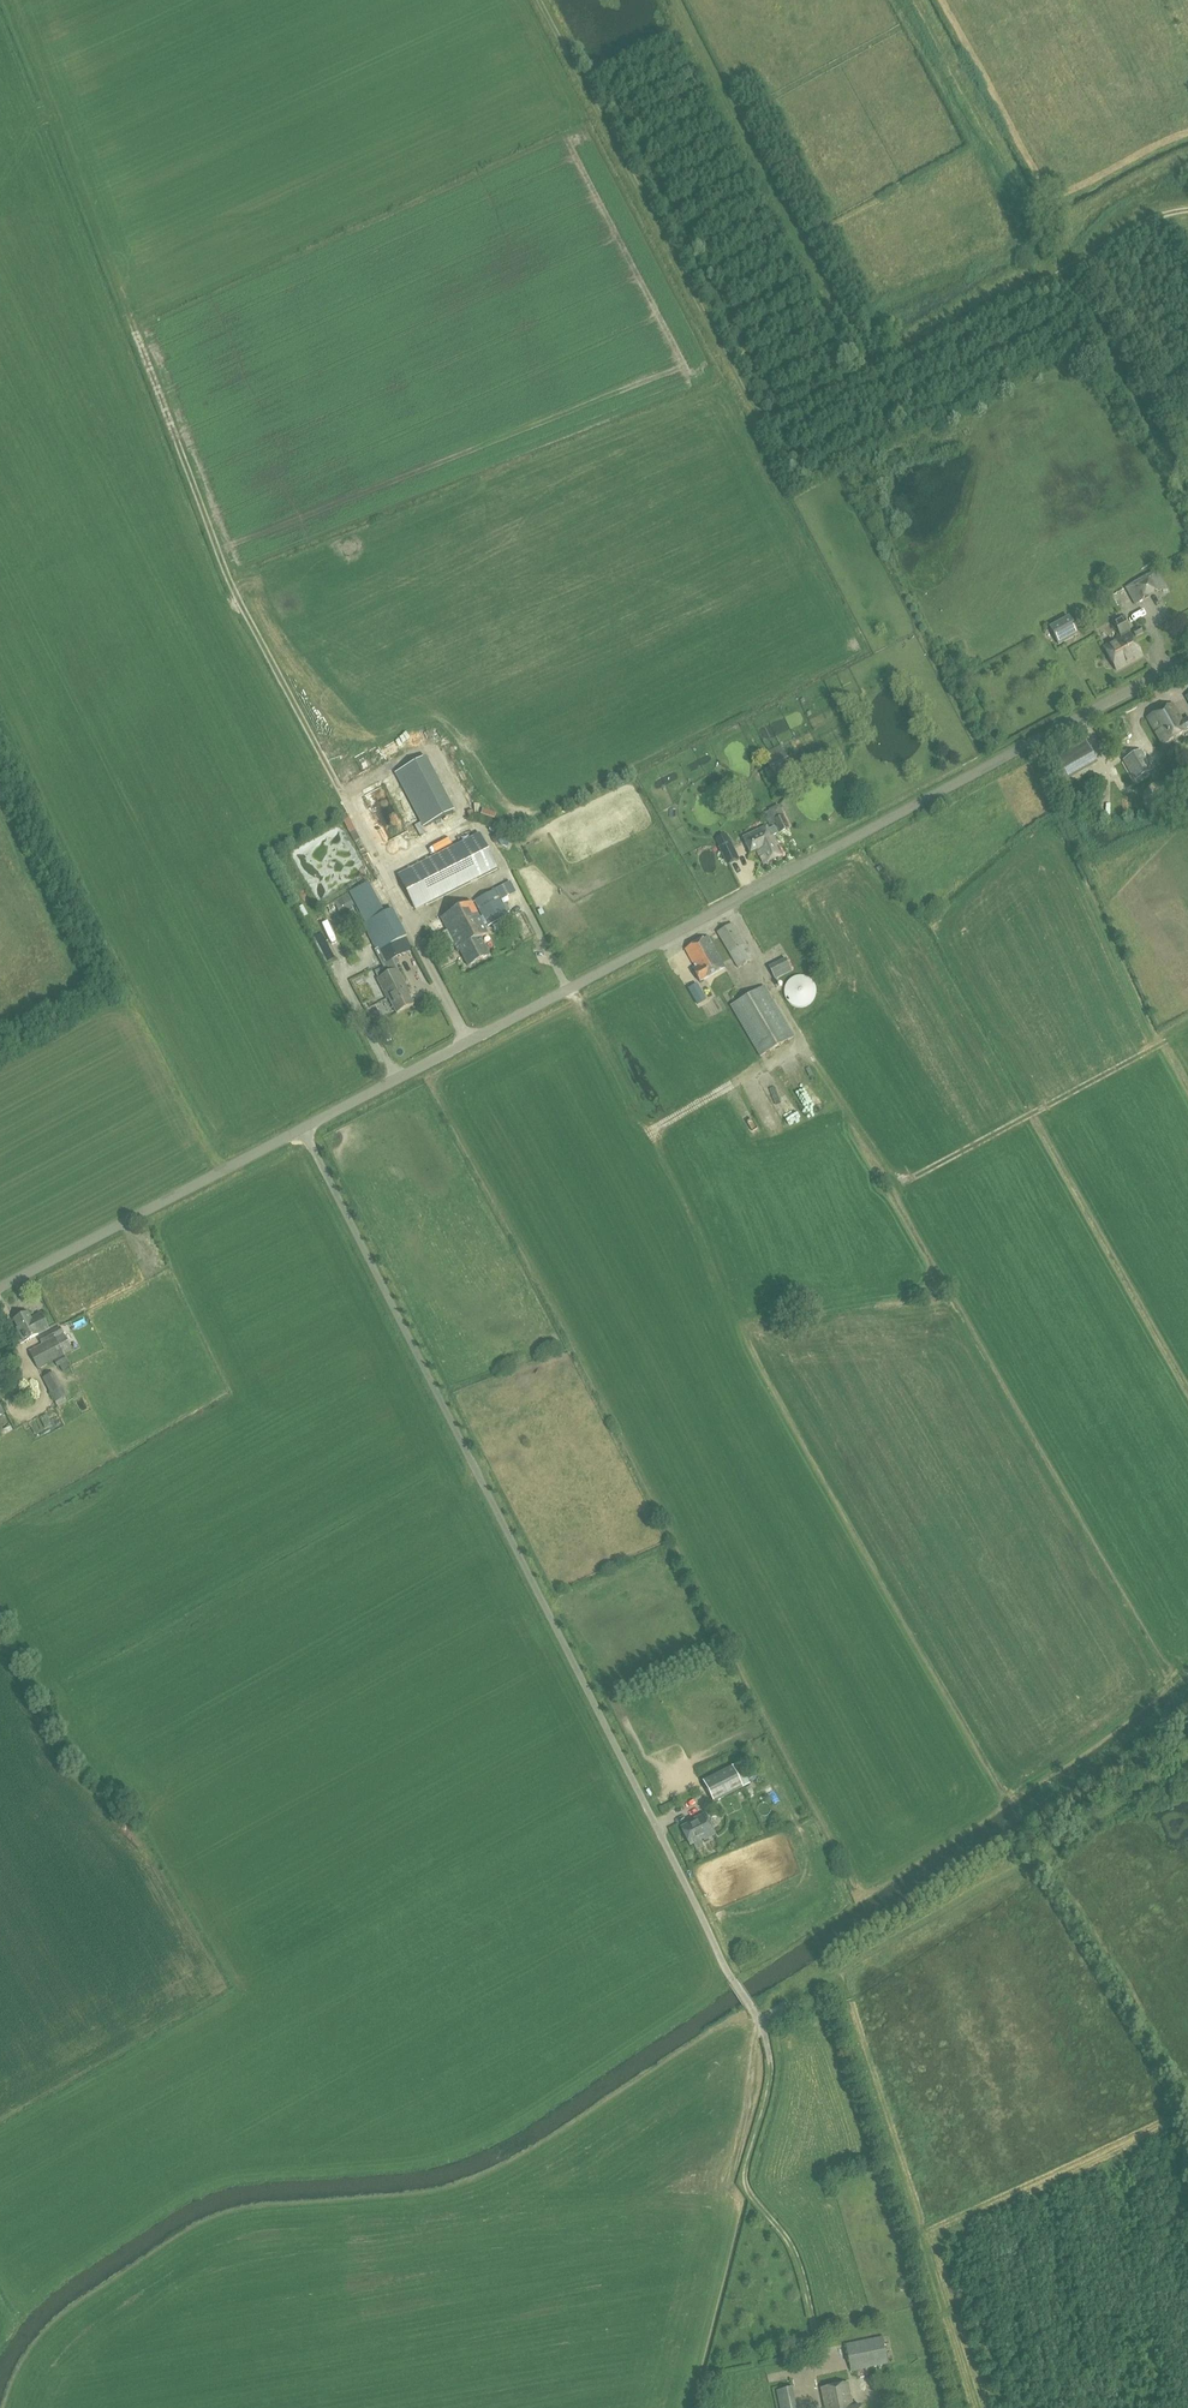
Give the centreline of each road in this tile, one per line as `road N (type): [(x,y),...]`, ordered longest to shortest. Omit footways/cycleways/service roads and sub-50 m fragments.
road 1 (unclassified): [(0,1286),(1187,658)]
road 2 (track): [(1187,209),(1146,218),(1061,272),(794,413),(760,415),(538,0)]

